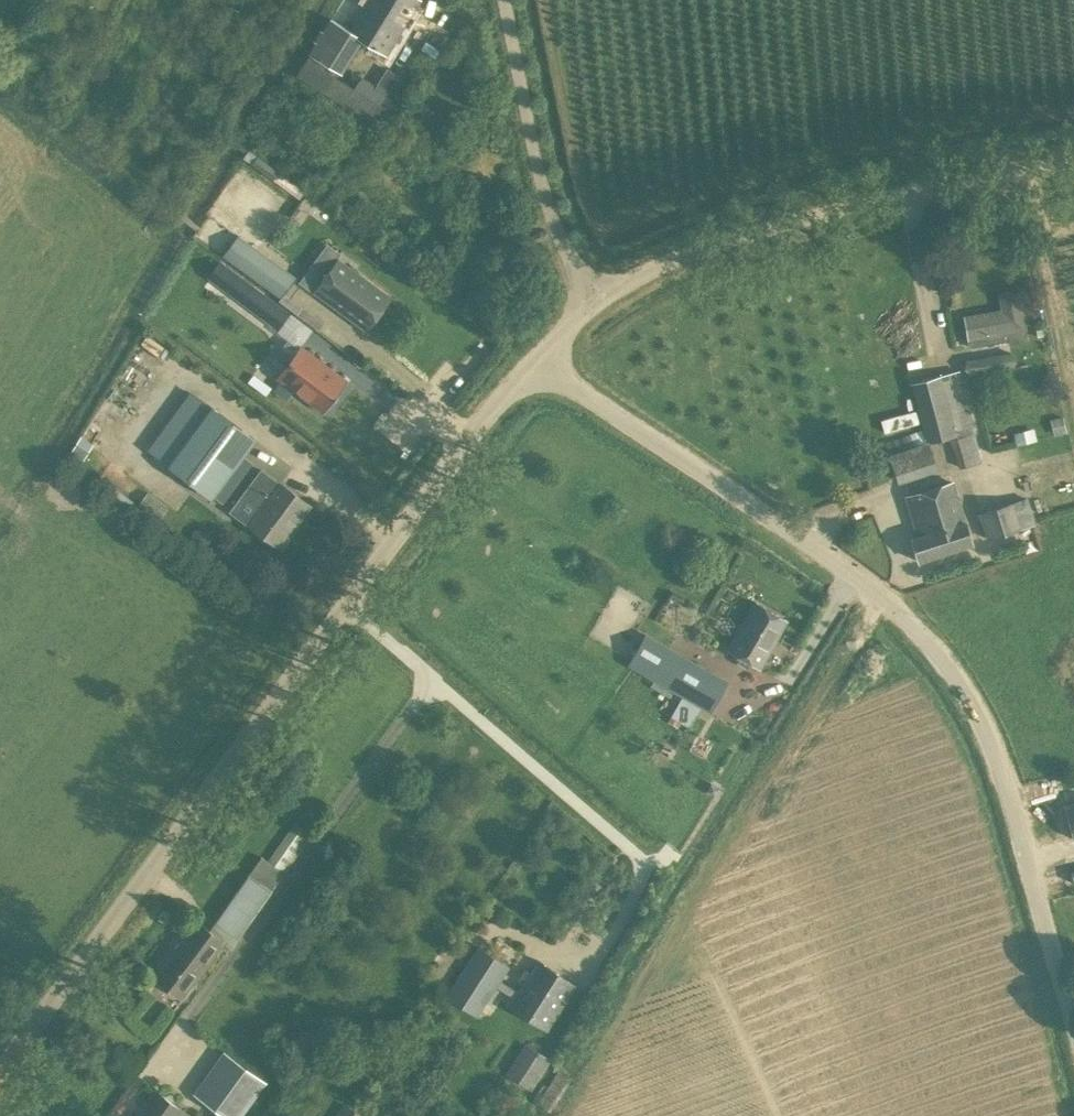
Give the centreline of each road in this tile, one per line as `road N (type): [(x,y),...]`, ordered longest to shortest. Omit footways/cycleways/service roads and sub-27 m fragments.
road 1 (unclassified): [(1073,1020),(981,712),(950,661),(858,576),(538,359)]
road 2 (unclassified): [(0,1069),(463,438),(538,359)]
road 3 (unclassified): [(1073,170),(952,183),(737,238),(595,295)]
road 4 (unclassified): [(595,295),(548,205),(508,0)]

